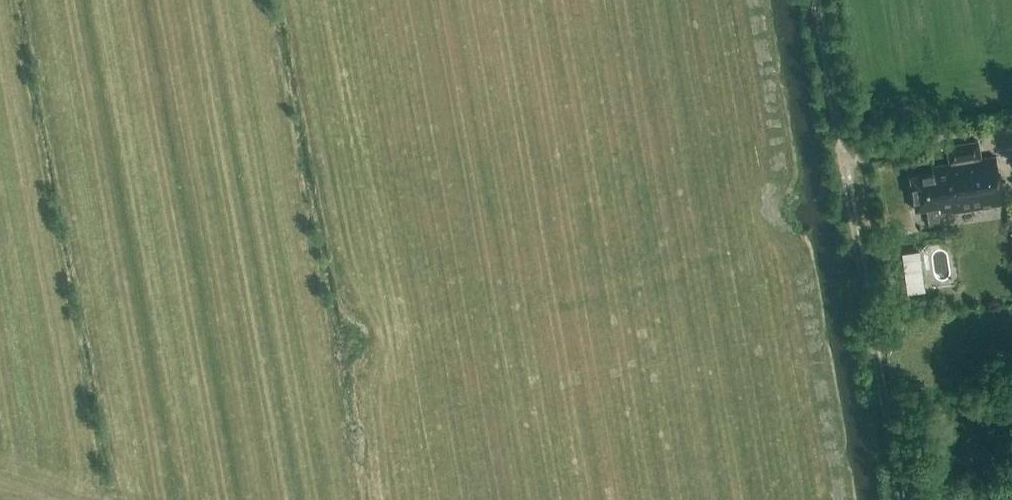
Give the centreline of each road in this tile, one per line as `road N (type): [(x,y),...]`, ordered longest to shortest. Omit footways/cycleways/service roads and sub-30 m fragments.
road 1 (track): [(890,499),(811,0)]

